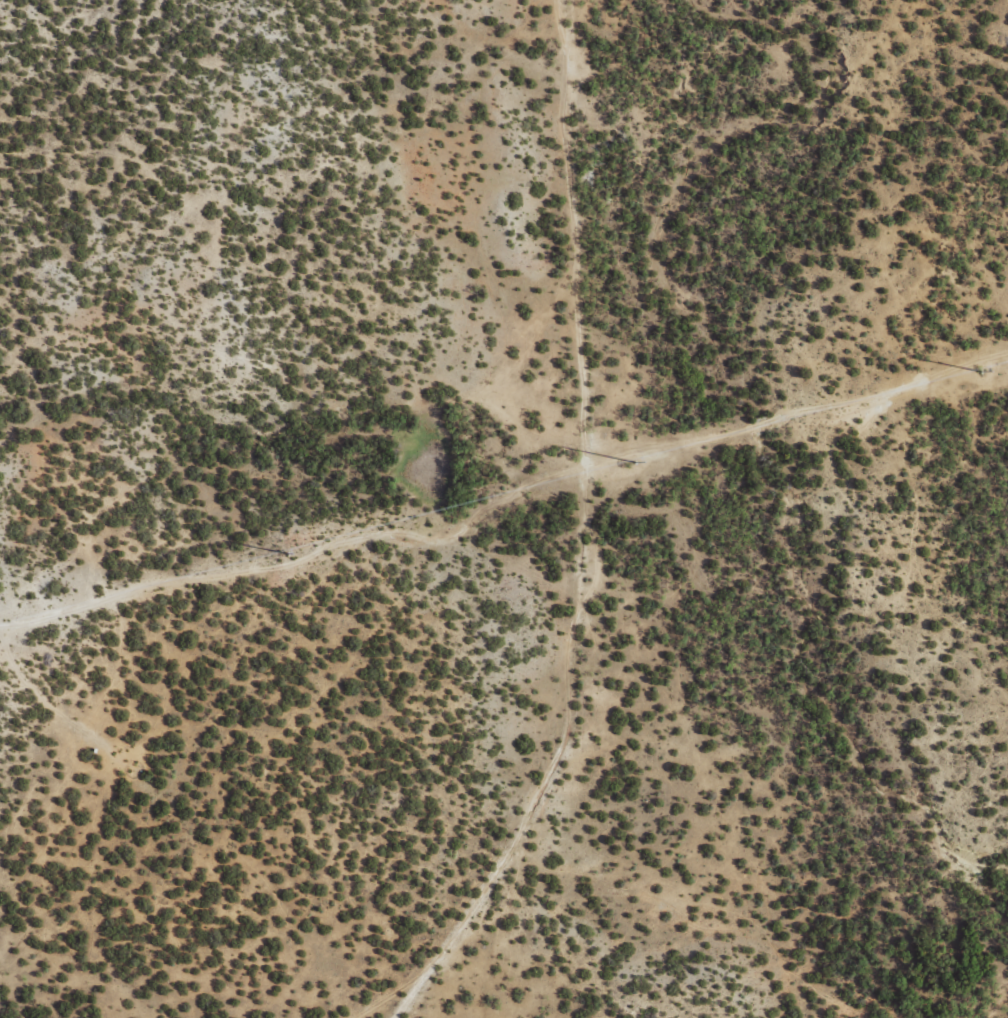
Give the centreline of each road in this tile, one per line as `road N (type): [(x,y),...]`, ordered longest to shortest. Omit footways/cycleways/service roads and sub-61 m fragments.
road 1 (residential): [(0,624),(174,685),(235,762),(264,1017)]

